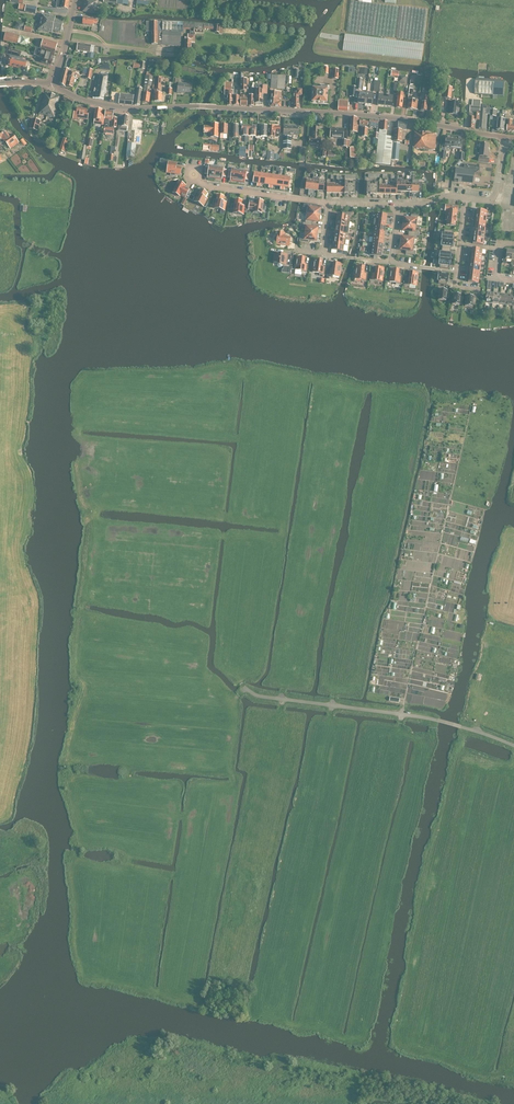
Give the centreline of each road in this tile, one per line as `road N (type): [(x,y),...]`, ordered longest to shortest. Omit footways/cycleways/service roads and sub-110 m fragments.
road 1 (tertiary): [(510,138),(335,113),(112,105),(54,82)]
road 2 (unclassified): [(328,203),(205,184),(194,174)]

